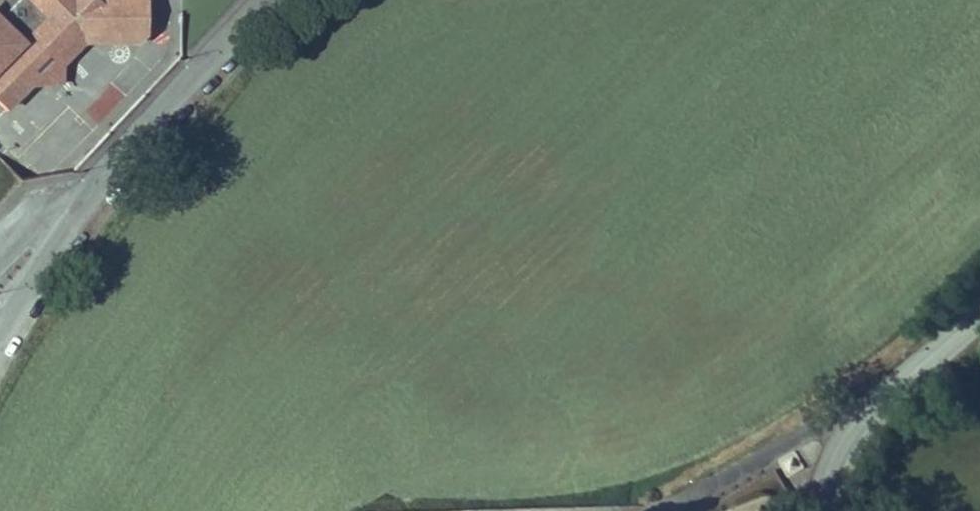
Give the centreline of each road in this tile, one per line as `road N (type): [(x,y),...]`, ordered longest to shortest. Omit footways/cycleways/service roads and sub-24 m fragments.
road 1 (residential): [(0,320),(132,127),(260,0)]
road 2 (tertiary): [(979,318),(850,430),(820,510)]

